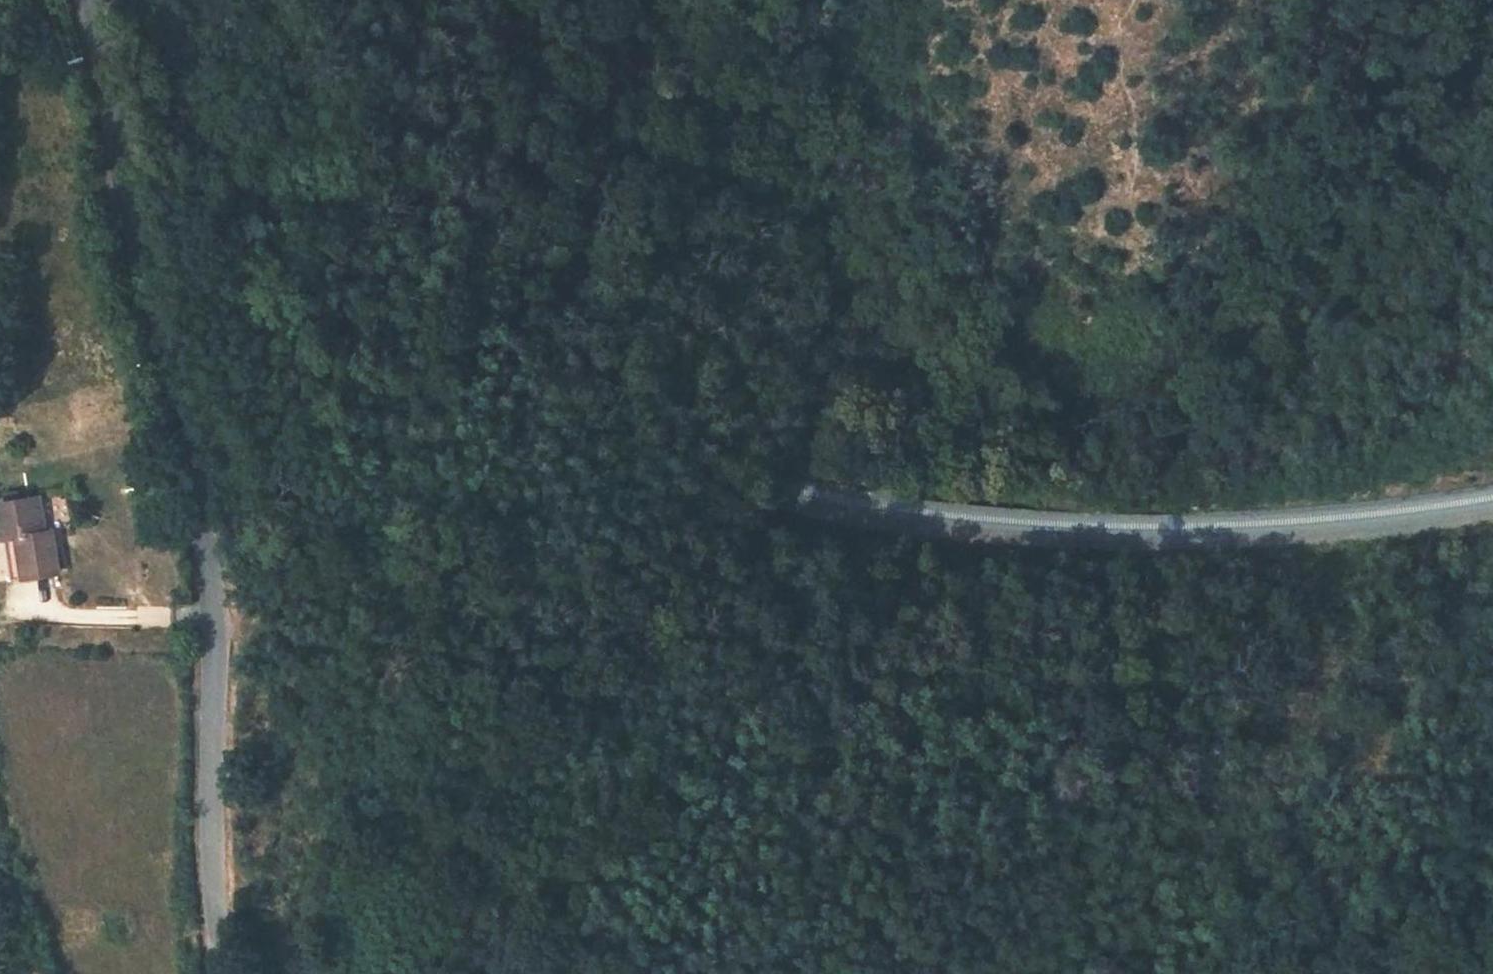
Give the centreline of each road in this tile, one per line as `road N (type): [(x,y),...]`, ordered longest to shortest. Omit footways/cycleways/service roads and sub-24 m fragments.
road 1 (tertiary): [(77,0),(188,488),(214,672),(218,919),(231,973)]

